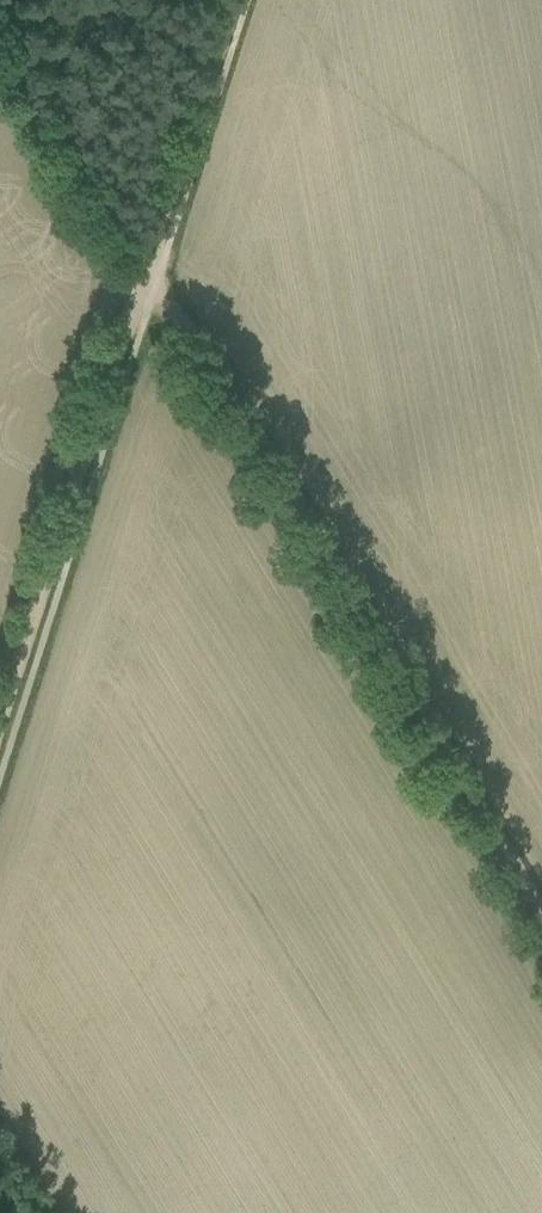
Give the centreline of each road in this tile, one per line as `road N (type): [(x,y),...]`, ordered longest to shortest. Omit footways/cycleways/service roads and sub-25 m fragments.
road 1 (track): [(0,57),(129,249),(146,259),(541,913)]
road 2 (track): [(0,719),(231,0)]

